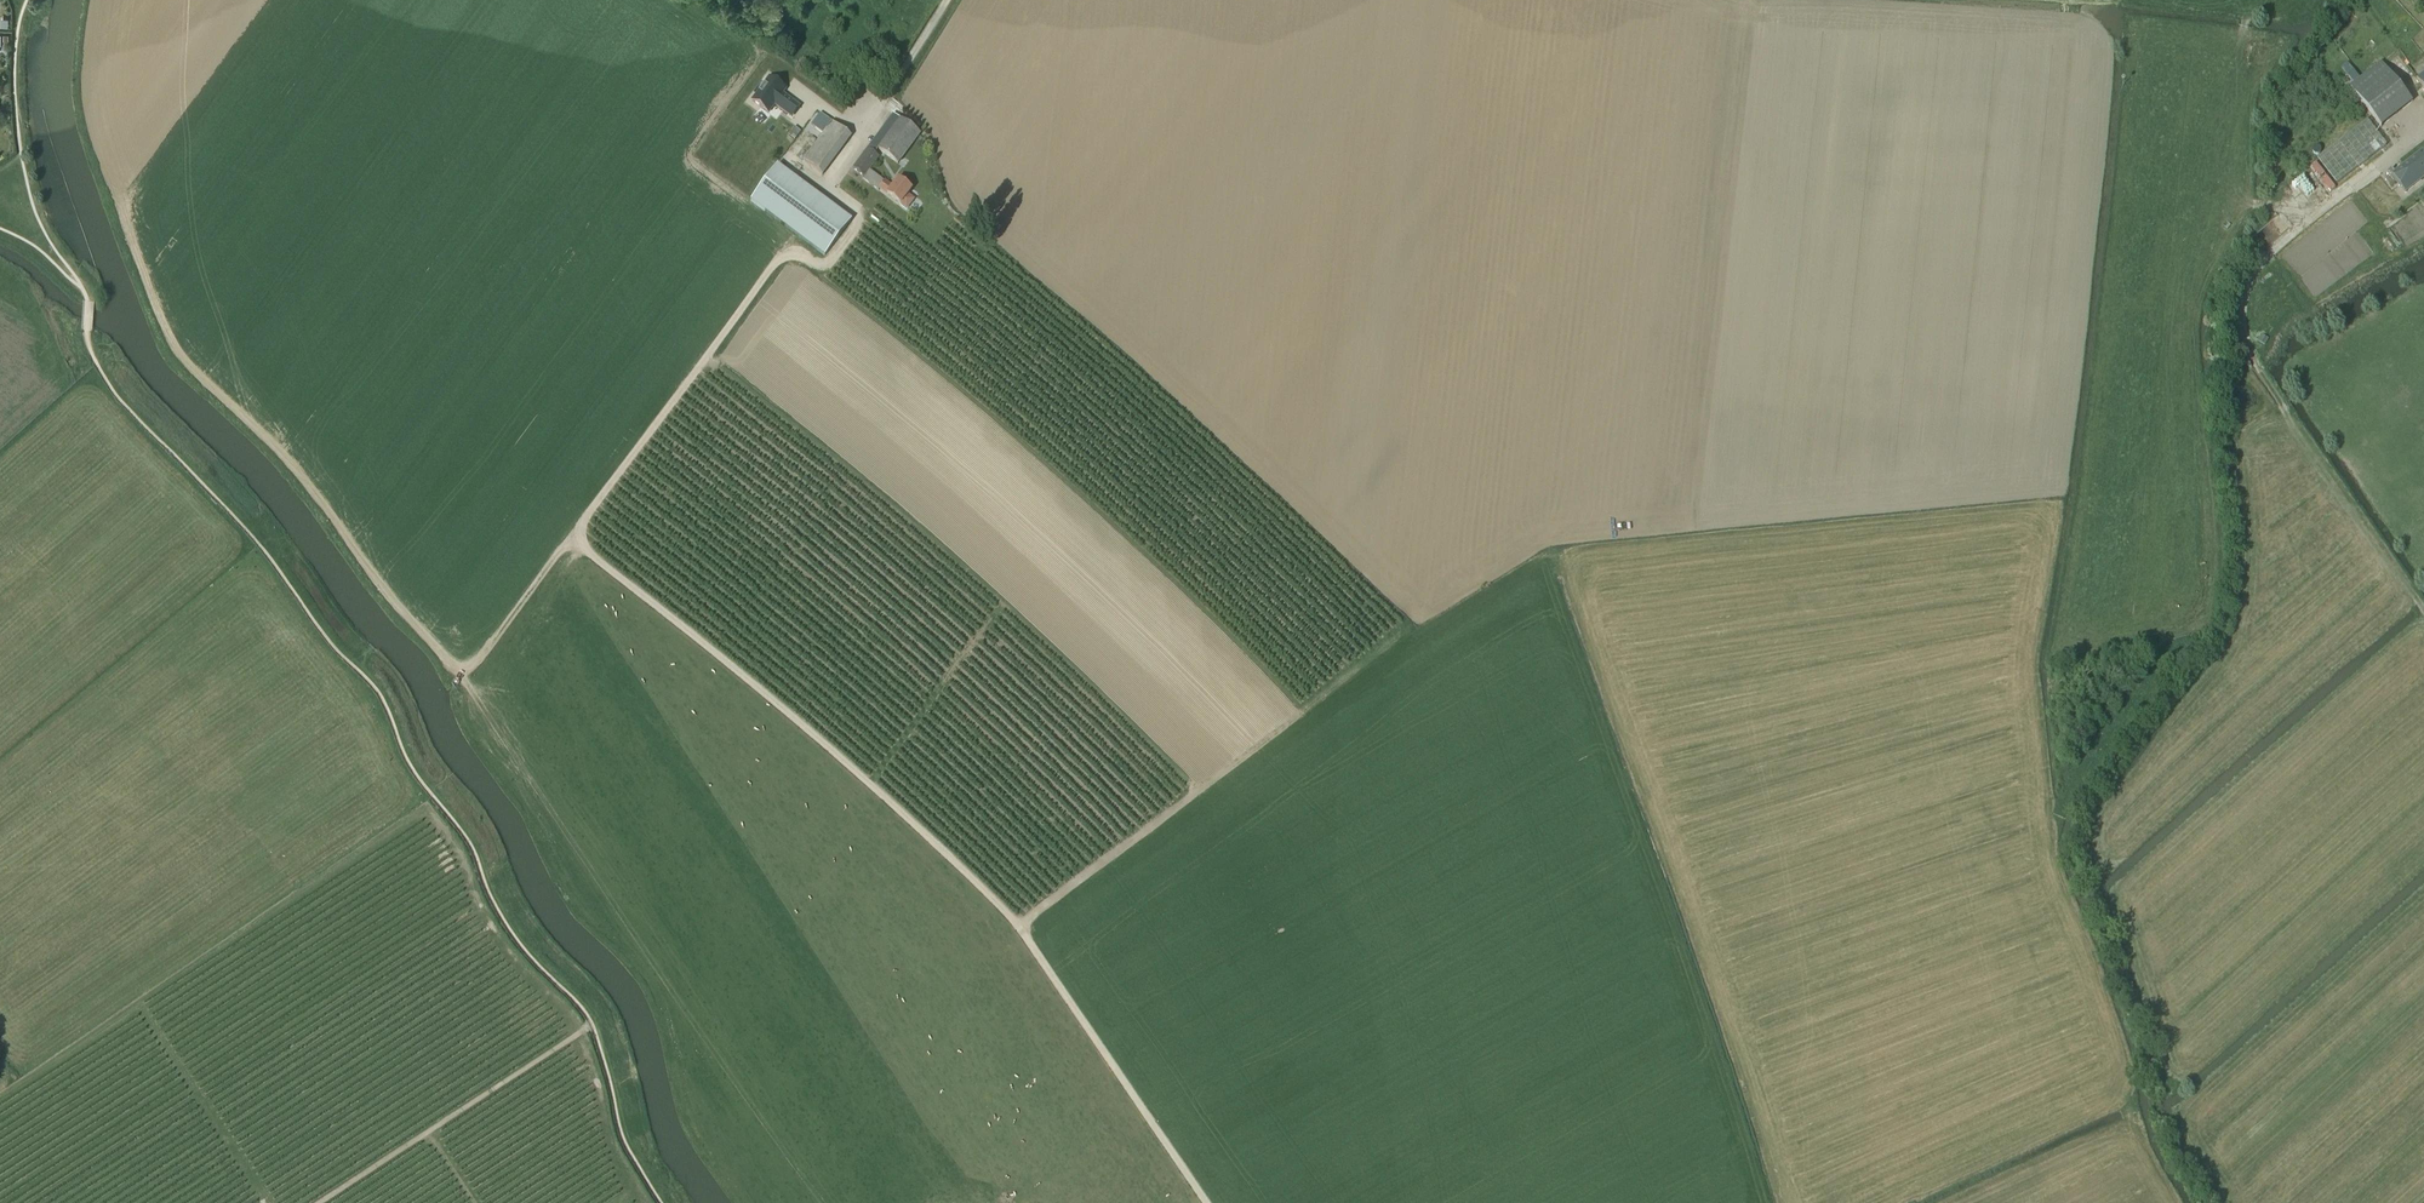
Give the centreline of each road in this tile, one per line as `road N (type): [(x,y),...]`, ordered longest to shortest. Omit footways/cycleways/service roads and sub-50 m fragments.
road 1 (track): [(2423,609),(2362,531),(2252,360),(2244,315),(2263,260)]
road 2 (track): [(904,0),(878,30),(855,44),(830,46),(815,36),(808,0)]

